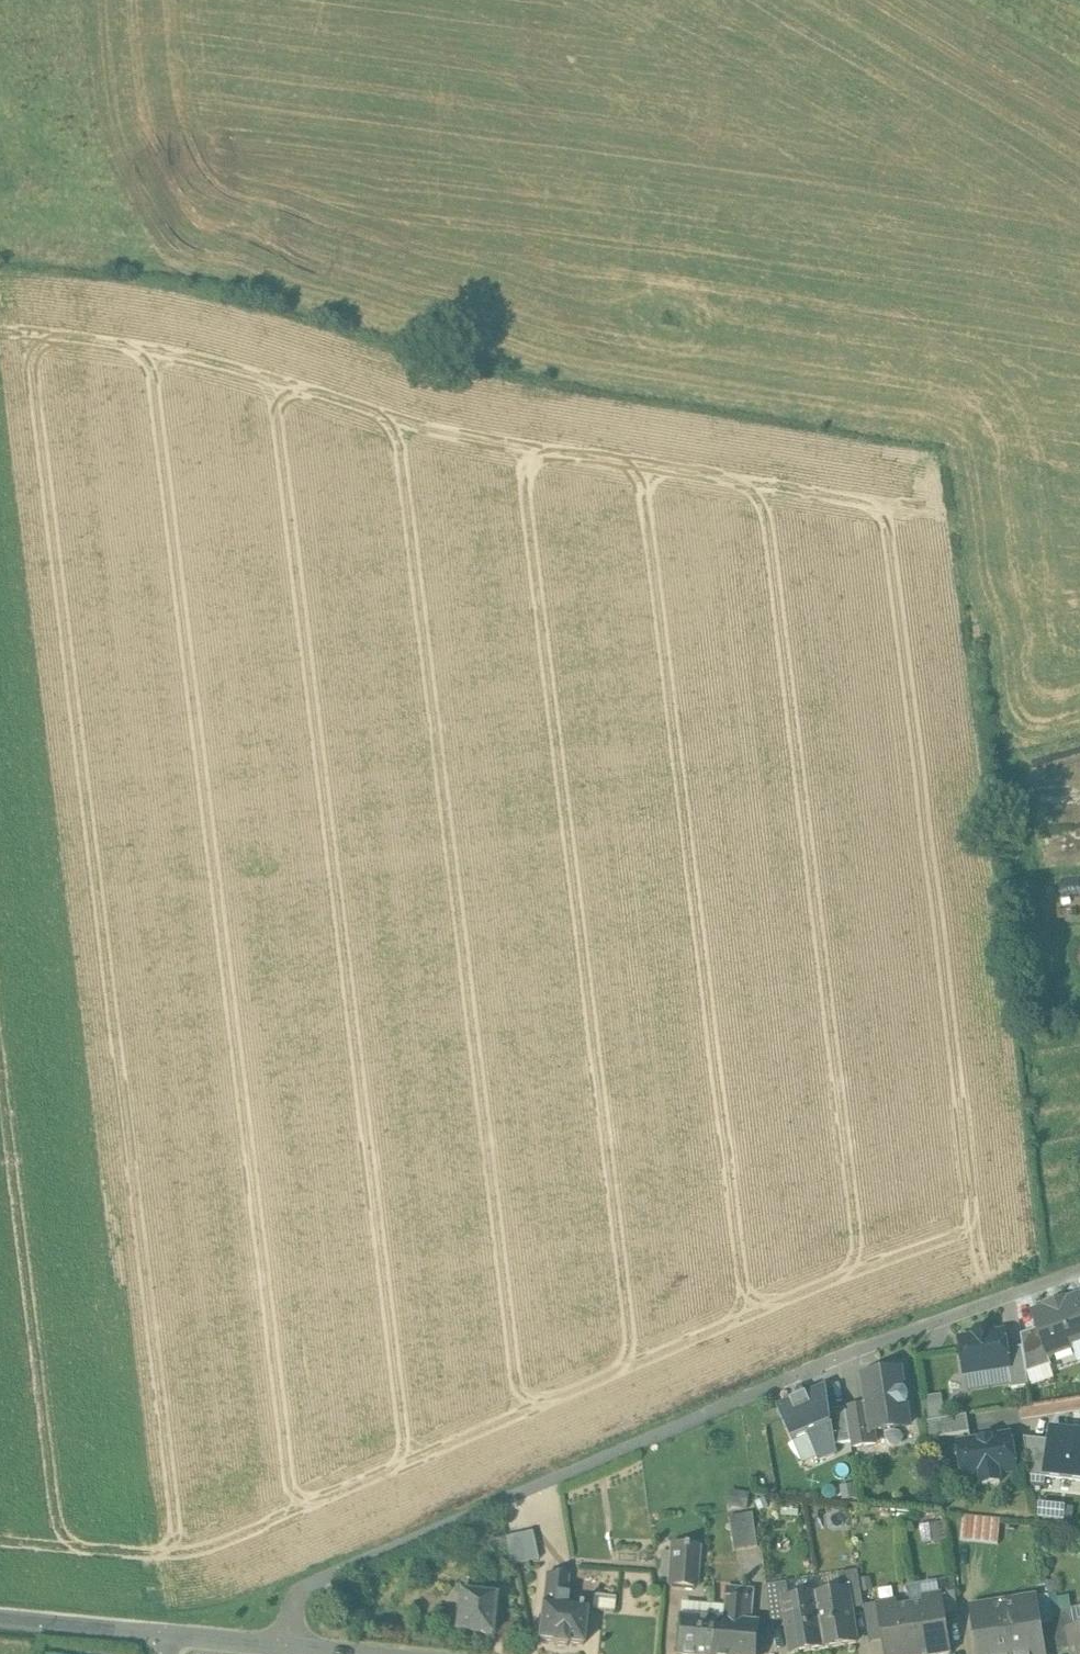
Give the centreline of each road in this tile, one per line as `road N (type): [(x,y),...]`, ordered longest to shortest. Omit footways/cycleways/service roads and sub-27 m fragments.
road 1 (residential): [(1079,1272),(819,1366),(398,1543),(304,1591)]
road 2 (residential): [(161,1632),(388,1653)]
road 3 (residential): [(0,1617),(161,1632)]

